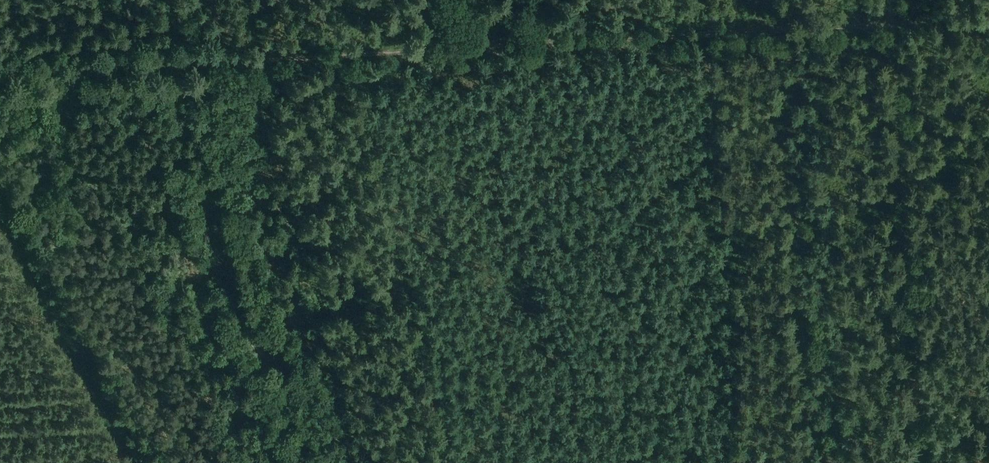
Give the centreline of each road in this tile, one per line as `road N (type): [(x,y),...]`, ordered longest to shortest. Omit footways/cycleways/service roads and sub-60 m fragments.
road 1 (track): [(988,15),(0,80)]
road 2 (track): [(893,0),(920,462)]
road 3 (track): [(245,255),(198,71),(168,0)]

